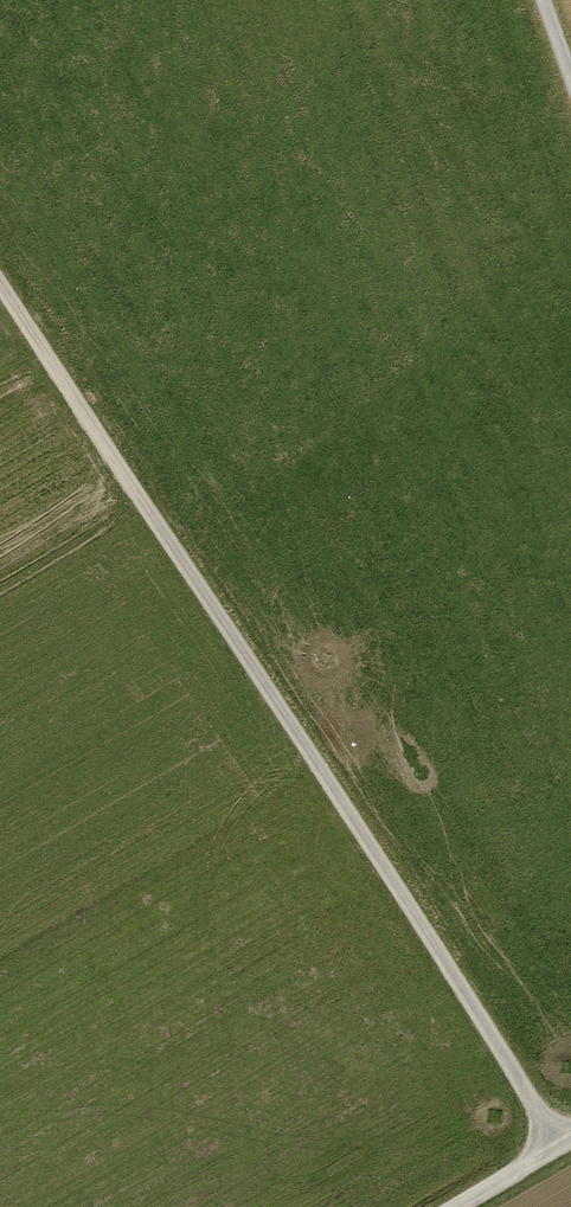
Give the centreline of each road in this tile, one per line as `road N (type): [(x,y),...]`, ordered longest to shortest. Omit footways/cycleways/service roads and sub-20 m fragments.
road 1 (track): [(0,294),(553,1151)]
road 2 (track): [(459,1206),(570,1140)]

